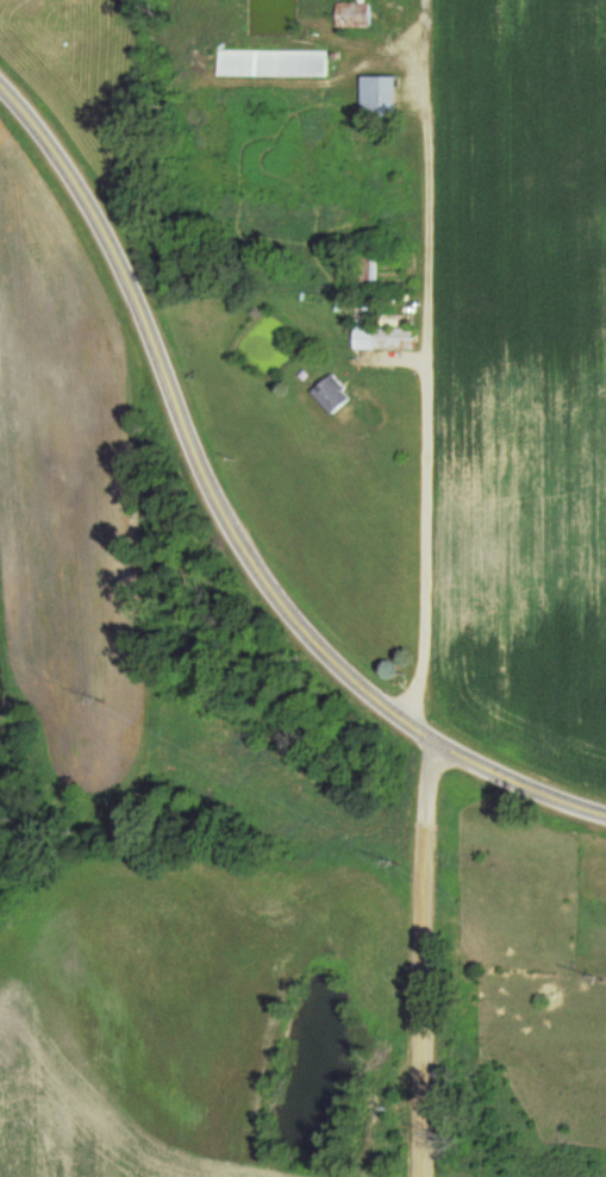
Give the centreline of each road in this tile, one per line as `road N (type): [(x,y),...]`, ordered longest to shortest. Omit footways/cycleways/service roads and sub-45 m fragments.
road 1 (residential): [(605,814),(448,753),(343,668),(287,608),(237,537),(198,459),(148,323),(86,194),(0,83)]
road 2 (residential): [(423,1176),(423,843)]
road 3 (residential): [(423,843),(605,843)]

